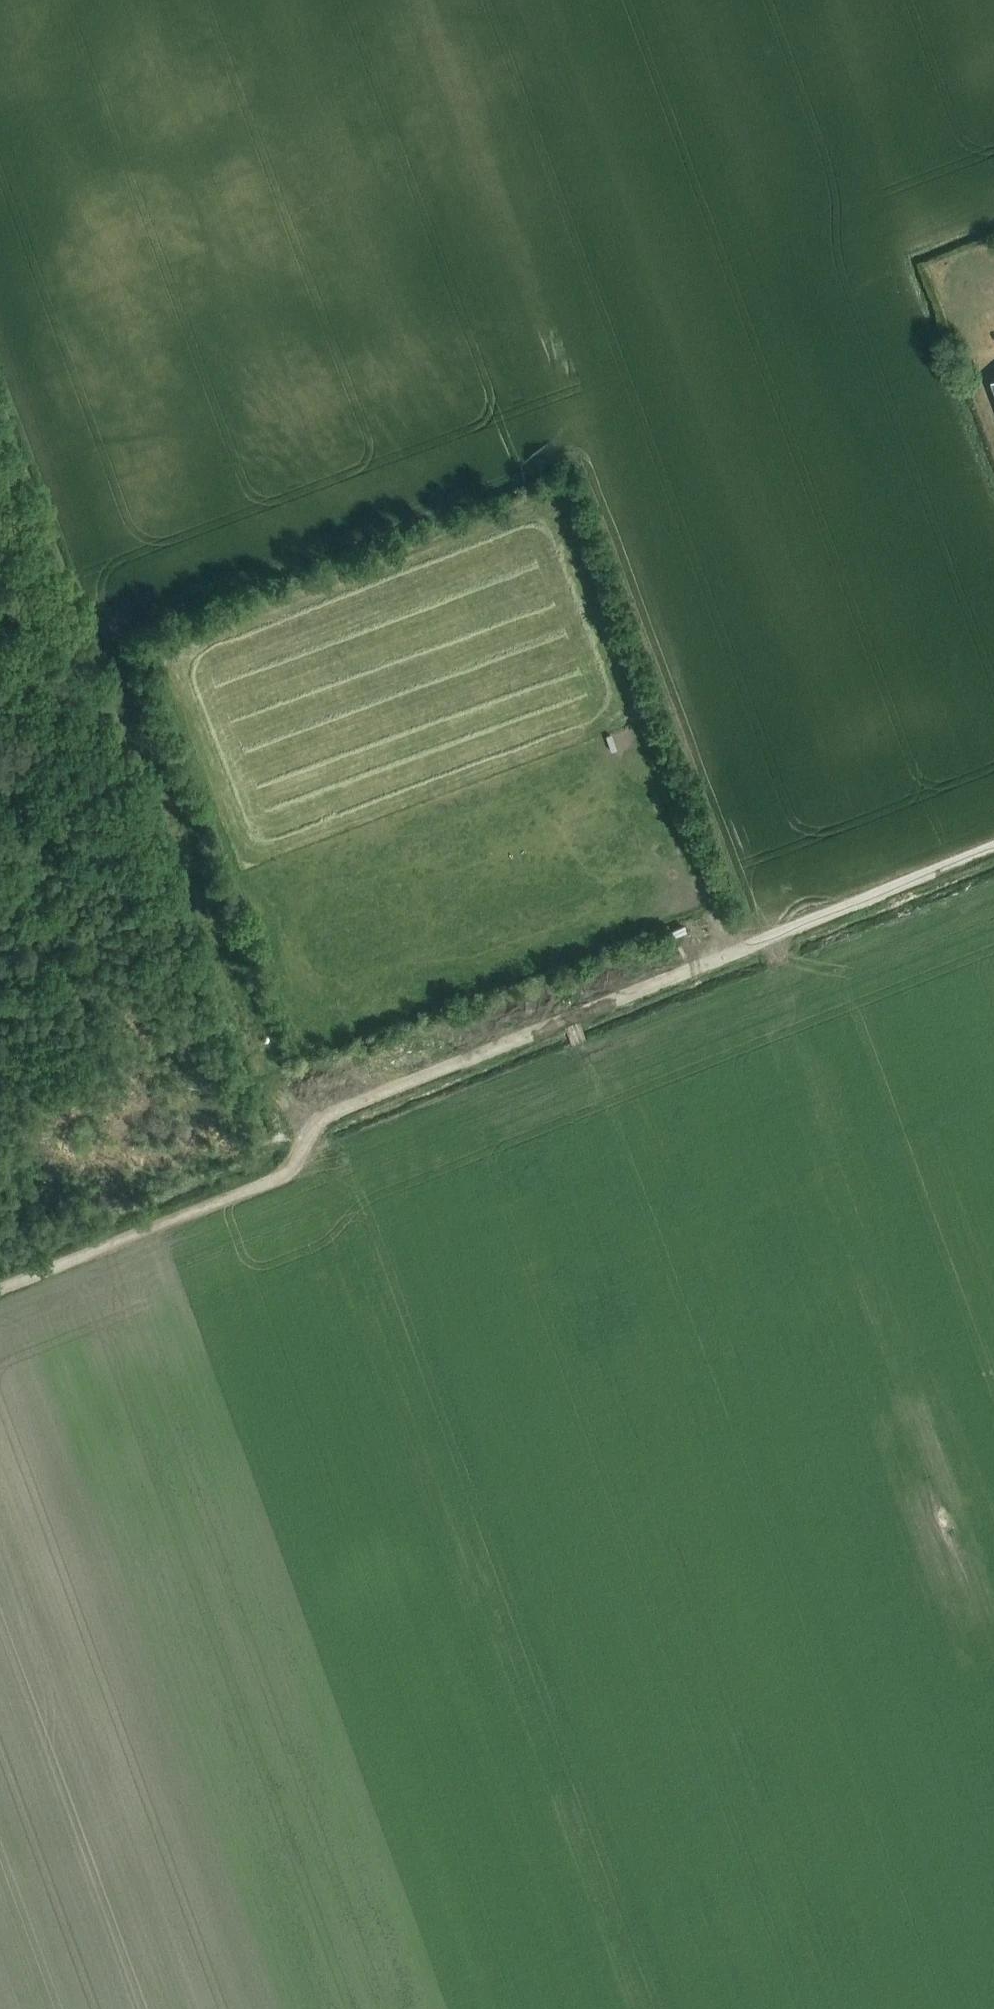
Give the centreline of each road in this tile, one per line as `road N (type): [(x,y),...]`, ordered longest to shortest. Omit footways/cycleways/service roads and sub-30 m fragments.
road 1 (track): [(0,1287),(287,1173),(321,1121),(993,848)]

